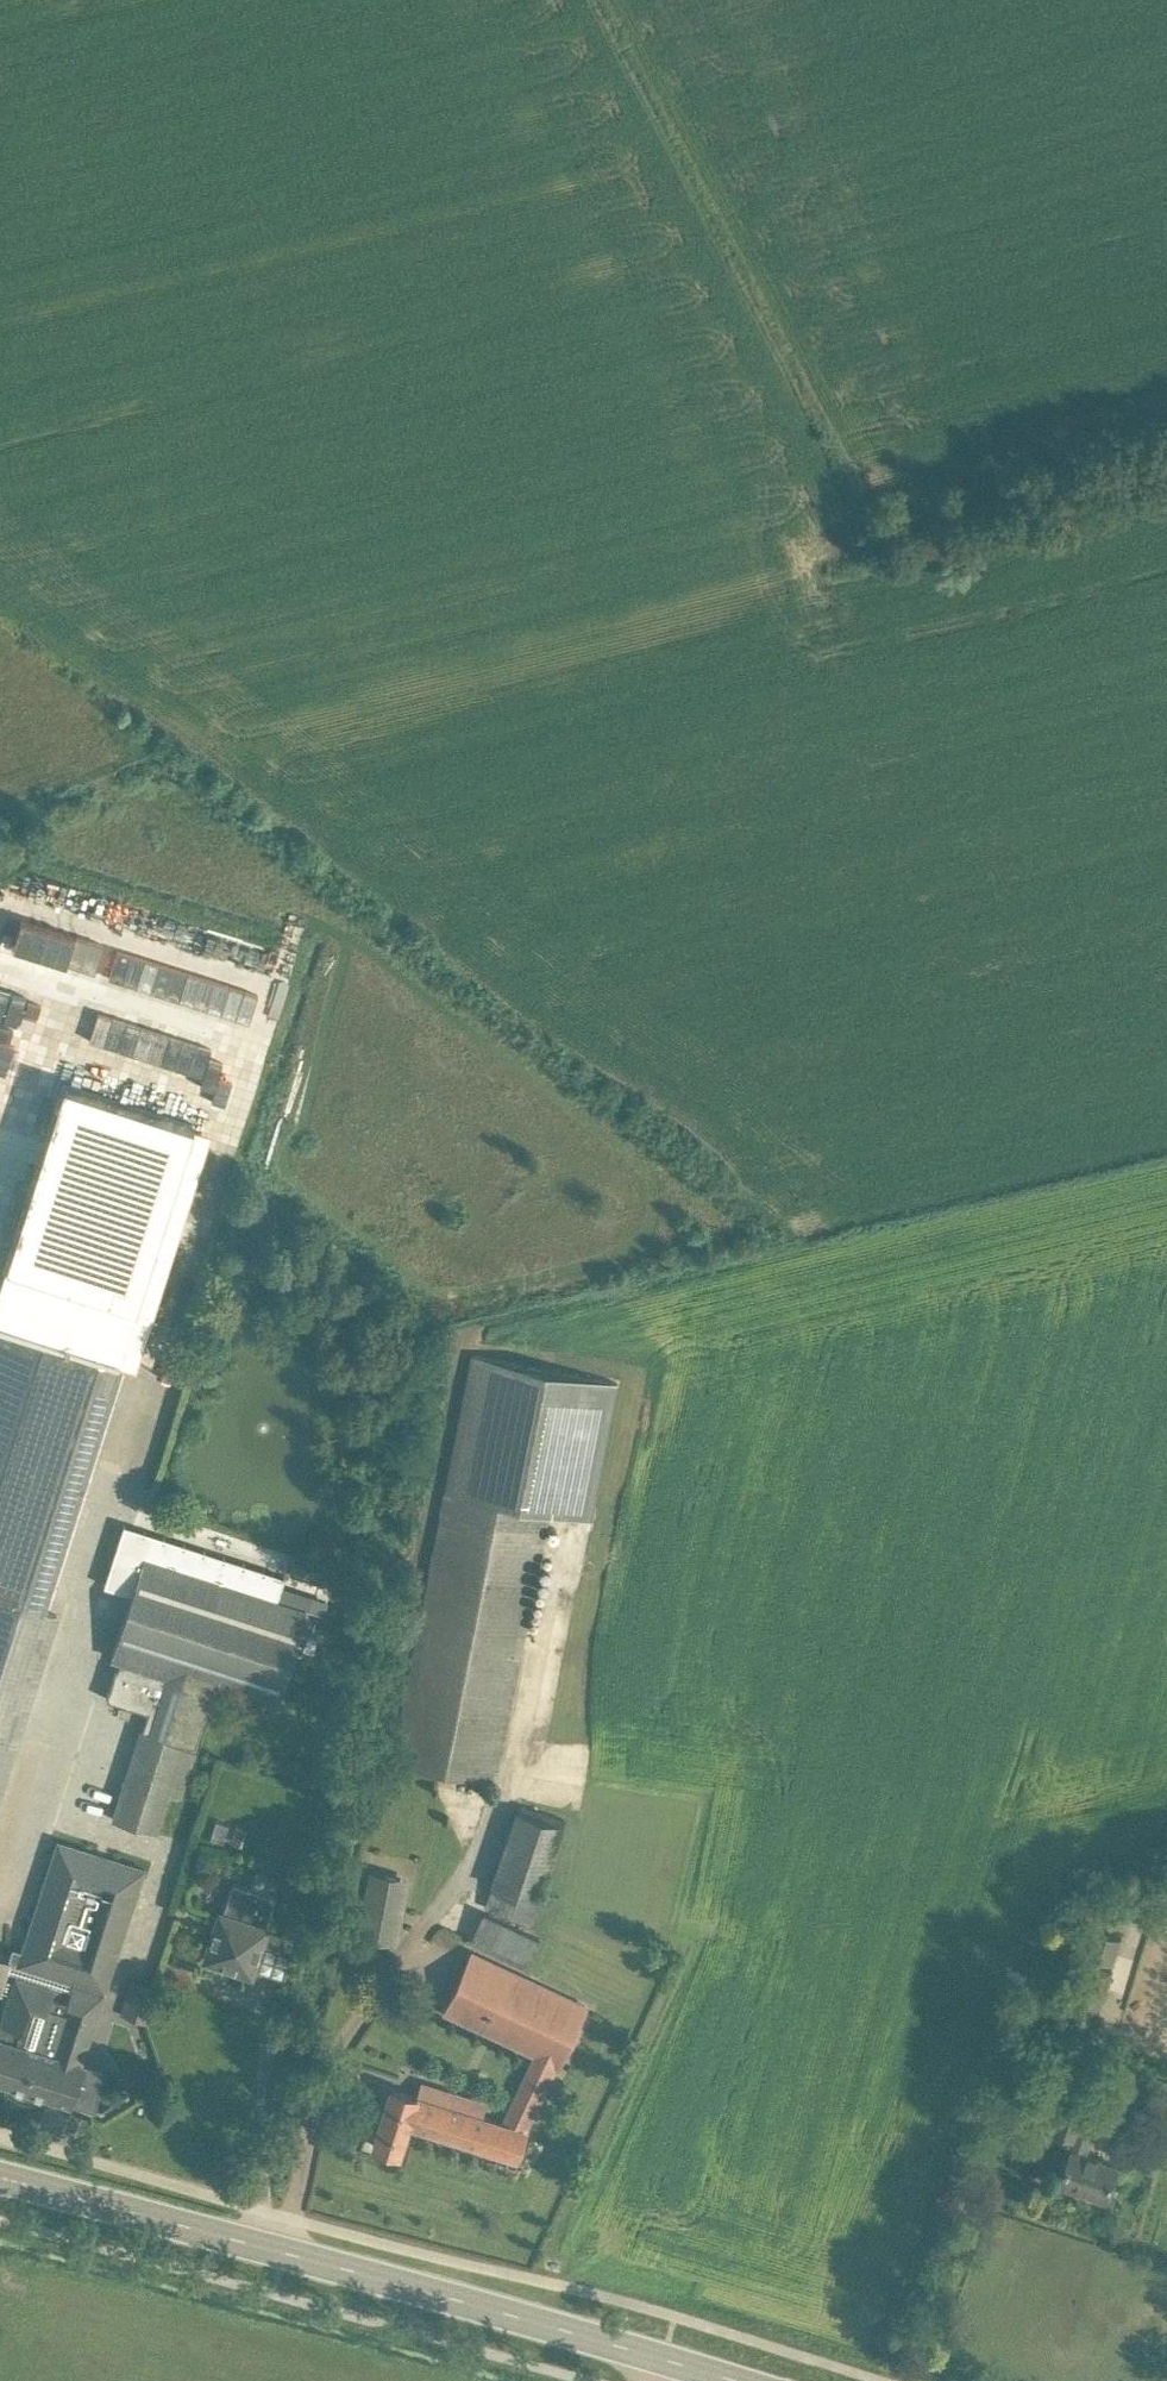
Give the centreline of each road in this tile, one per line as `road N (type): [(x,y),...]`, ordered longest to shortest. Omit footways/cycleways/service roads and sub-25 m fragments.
road 1 (secondary): [(739,2380),(0,2173)]
road 2 (unclassified): [(296,2219),(0,2131)]

